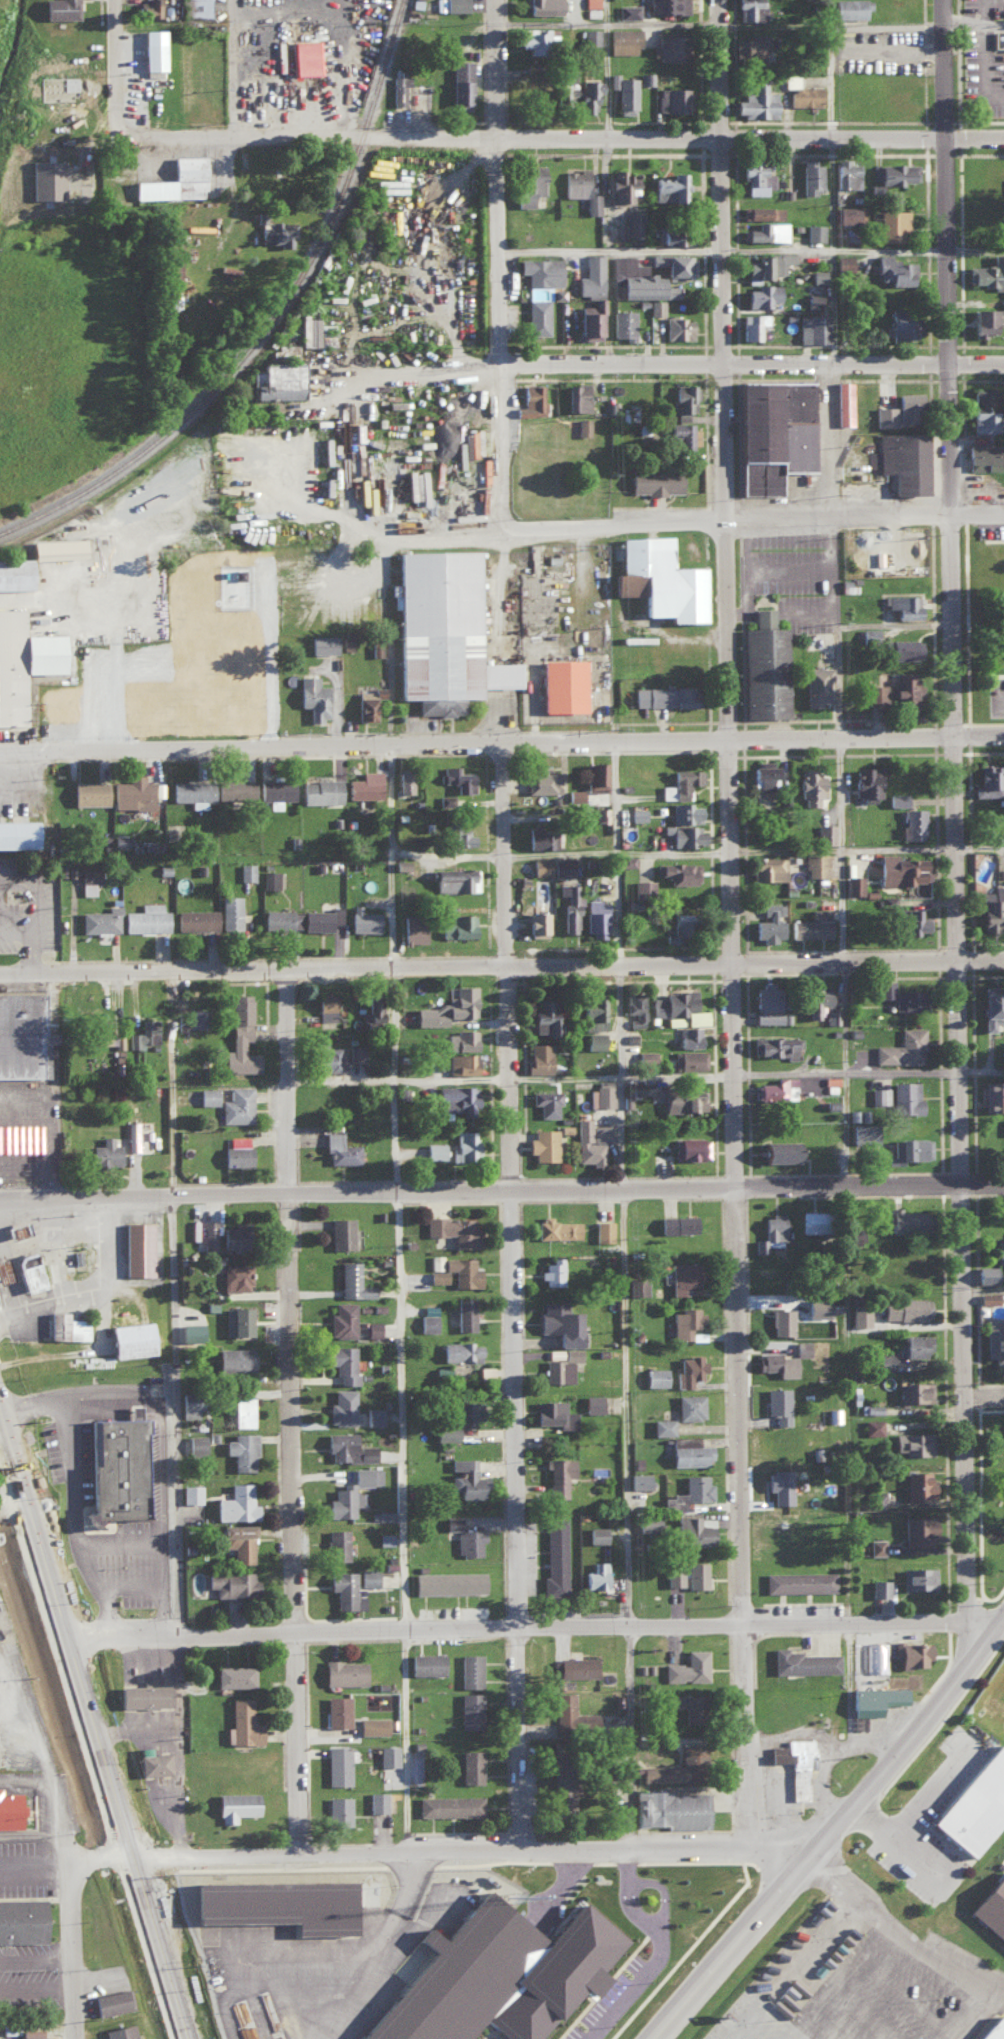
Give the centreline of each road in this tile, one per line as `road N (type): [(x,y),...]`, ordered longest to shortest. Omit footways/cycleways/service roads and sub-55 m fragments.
road 1 (residential): [(980,1625),(962,1396),(945,0)]
road 2 (residential): [(761,1852),(729,739)]
road 3 (residential): [(521,1852),(500,747)]
road 4 (residential): [(1003,959),(740,968),(395,965),(285,975),(0,979)]
road 5 (tertiary): [(0,1205),(1003,1185)]
road 6 (residential): [(1003,1624),(102,1640),(71,1651)]
road 7 (residential): [(1003,141),(127,140)]
road 8 (residential): [(729,739),(718,0)]
road 9 (residential): [(295,1637),(285,975)]
road 10 (residential): [(1003,514),(408,529)]
road 11 (trunk): [(163,1955),(0,1415)]
road 12 (residential): [(501,524),(494,0)]
road 13 (residential): [(1003,366),(501,364)]
road 14 (residential): [(0,758),(500,747)]
road 15 (residential): [(521,1852),(135,1862)]
road 16 (residential): [(729,739),(1003,738)]
road 17 (residential): [(761,1852),(521,1852)]
road 18 (secondary): [(646,2038),(803,1859)]
road 19 (residential): [(500,747),(729,739)]
road 20 (residential): [(297,1859),(295,1637)]
road 21 (residential): [(86,2038),(80,1863)]
road 22 (secondary): [(907,1738),(994,1625)]
road 23 (residential): [(127,140),(127,0)]

